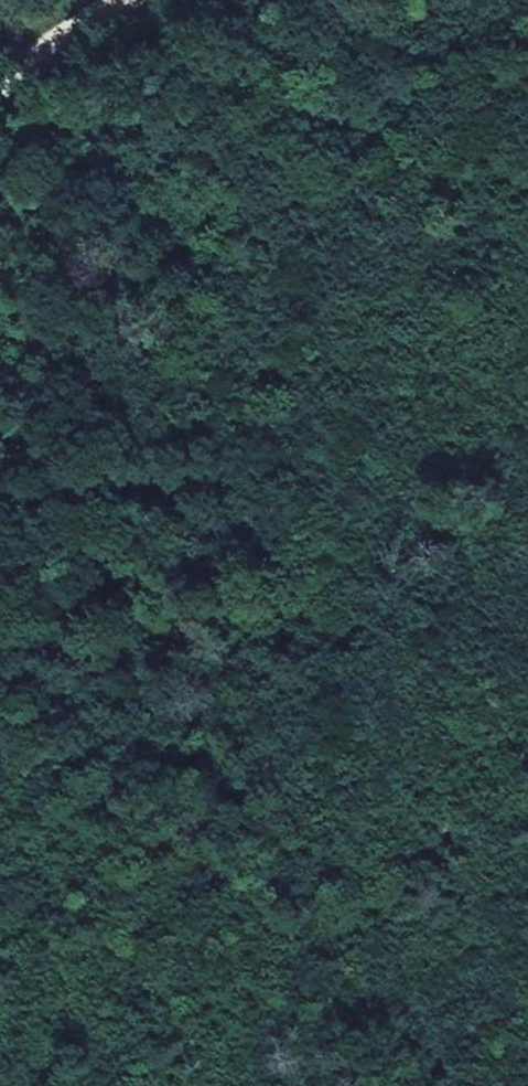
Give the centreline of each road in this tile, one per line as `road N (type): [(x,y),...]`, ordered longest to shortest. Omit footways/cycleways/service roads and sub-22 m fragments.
road 1 (track): [(0,180),(452,1085)]
road 2 (track): [(113,0),(0,83)]

